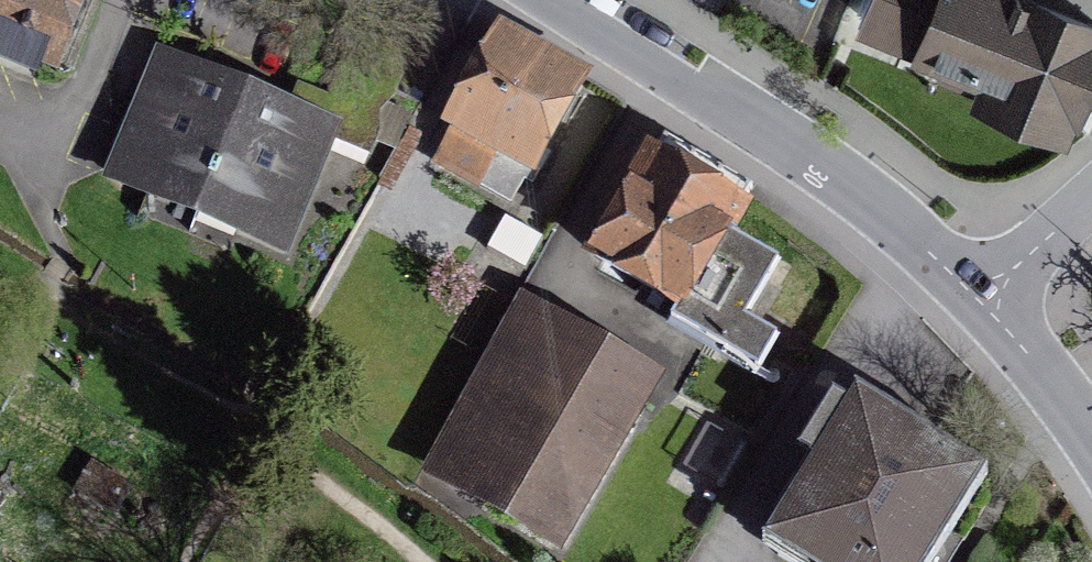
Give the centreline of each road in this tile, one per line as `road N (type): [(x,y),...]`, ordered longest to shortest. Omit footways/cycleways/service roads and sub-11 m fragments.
road 1 (residential): [(548,0),(802,157),(986,306)]
road 2 (residential): [(986,306),(1091,453)]
road 3 (residential): [(986,306),(1091,201)]

